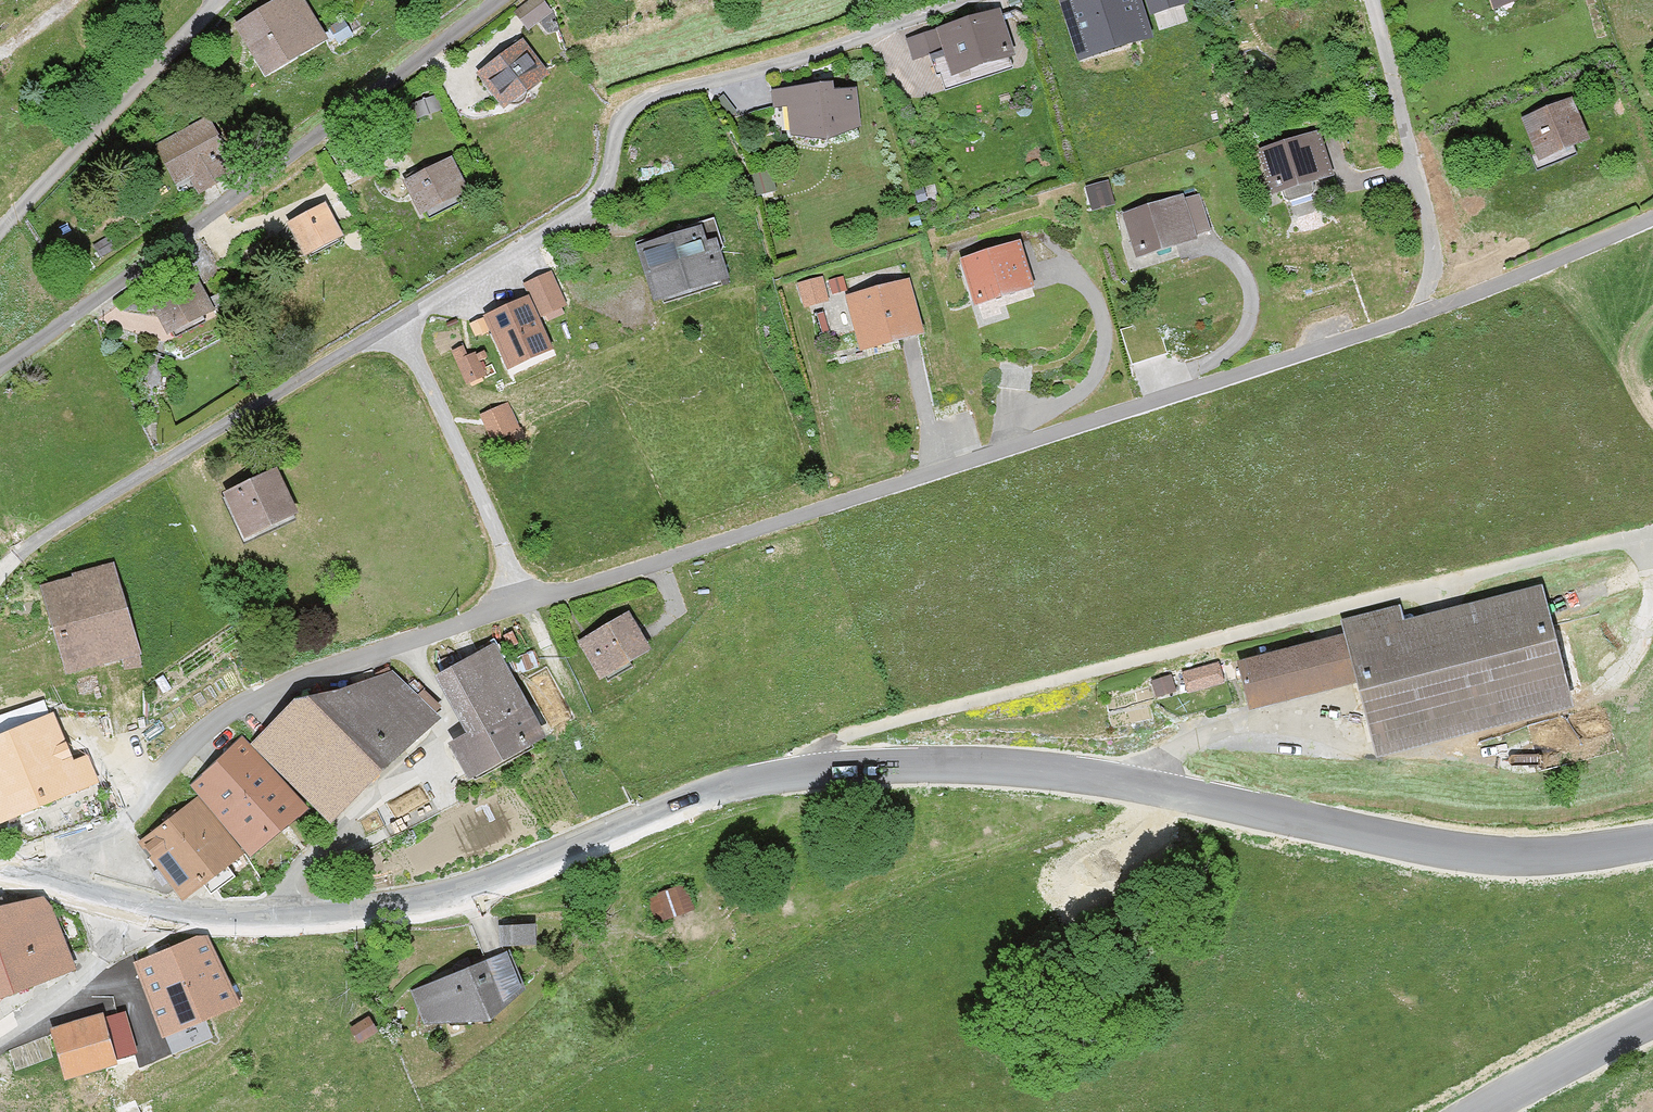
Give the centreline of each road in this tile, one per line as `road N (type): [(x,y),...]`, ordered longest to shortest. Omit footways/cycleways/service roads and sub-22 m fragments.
road 1 (tertiary): [(132,906),(273,919),(421,906),(732,786),(872,767),(1095,776),(1484,859),(1568,860),(1652,844)]
road 2 (residential): [(524,604),(1416,318)]
road 3 (residential): [(397,325),(599,200),(620,128),(638,106),(979,0)]
road 4 (residential): [(0,368),(498,0)]
road 5 (residential): [(25,878),(106,835),(206,733),(263,697),(524,604)]
road 6 (residential): [(0,578),(57,530),(397,325)]
road 7 (residential): [(1416,318),(1431,273),(1429,232),(1371,0)]
road 8 (residential): [(397,325),(524,604)]
road 9 (residential): [(1416,318),(1652,222)]
road 10 (tertiary): [(1652,1023),(1477,1111)]
road 11 (residential): [(132,906),(80,983),(0,1038)]

